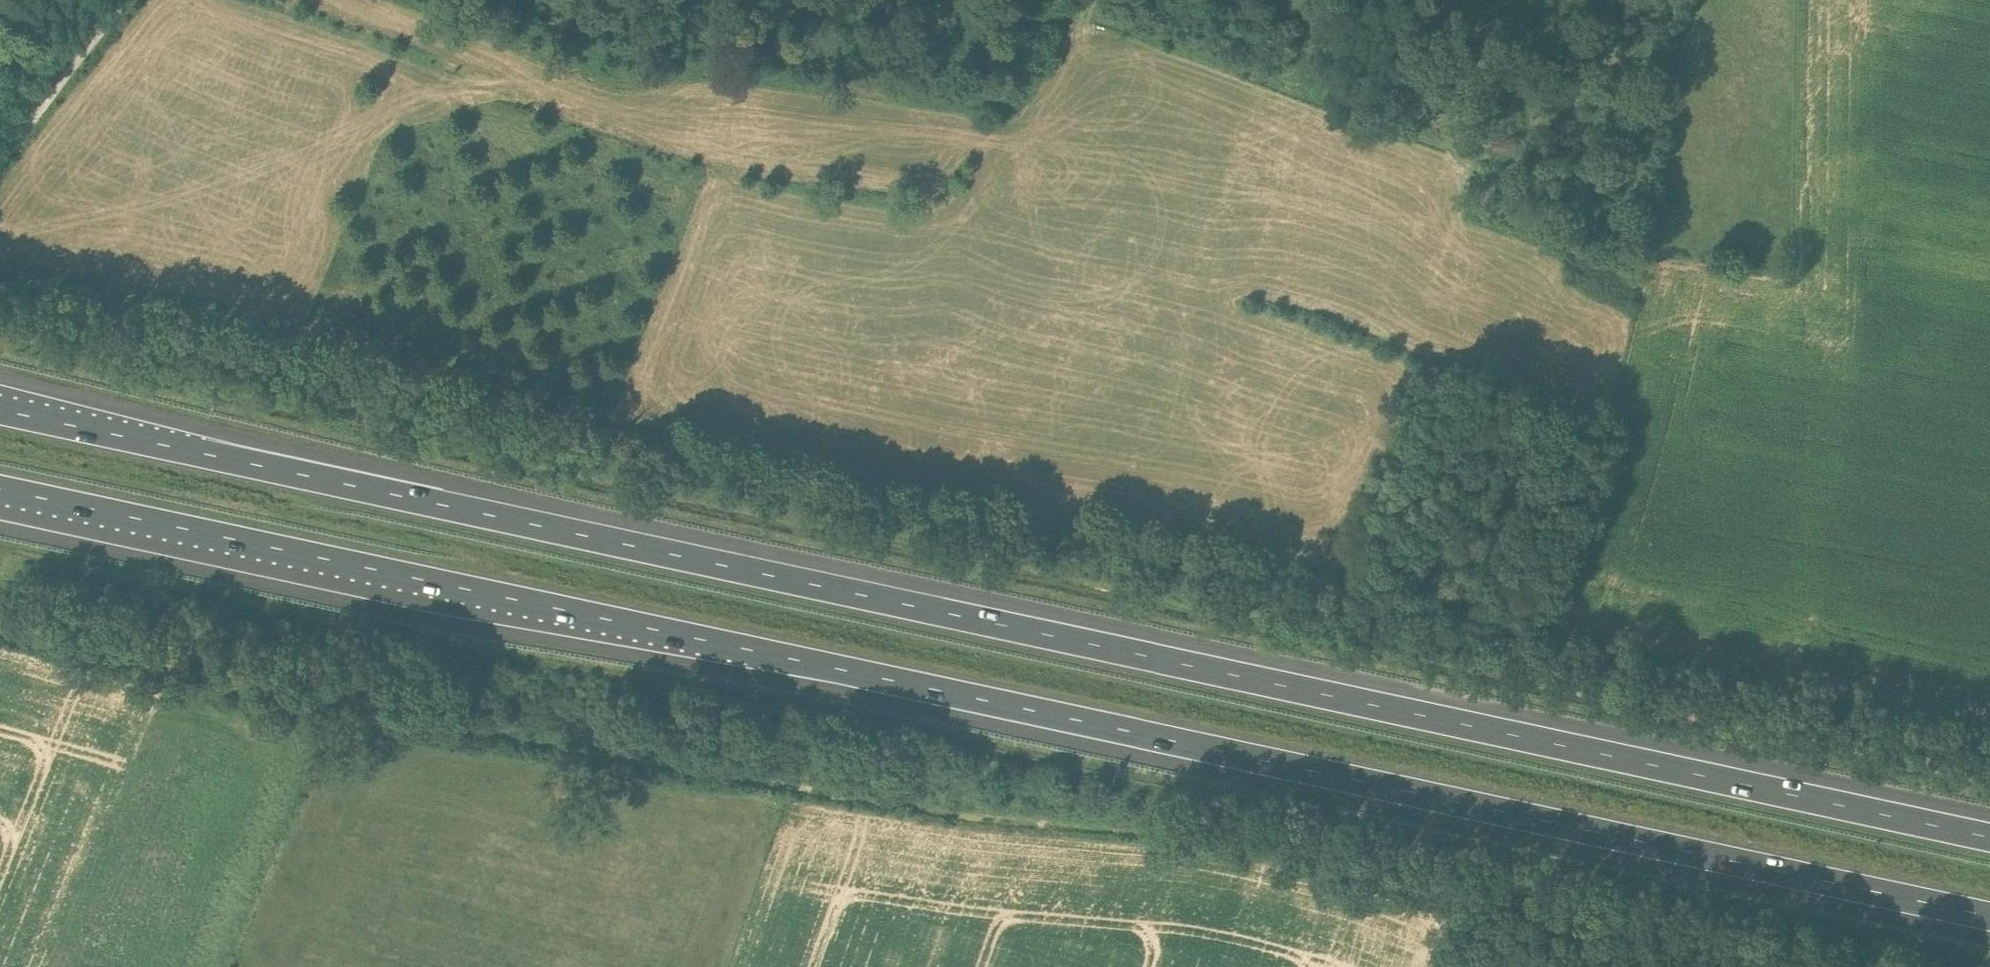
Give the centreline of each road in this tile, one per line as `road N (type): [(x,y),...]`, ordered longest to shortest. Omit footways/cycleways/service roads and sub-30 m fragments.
road 1 (motorway): [(0,489),(1989,924)]
road 2 (motorway): [(1989,833),(0,411)]
road 3 (track): [(122,0),(0,176)]

